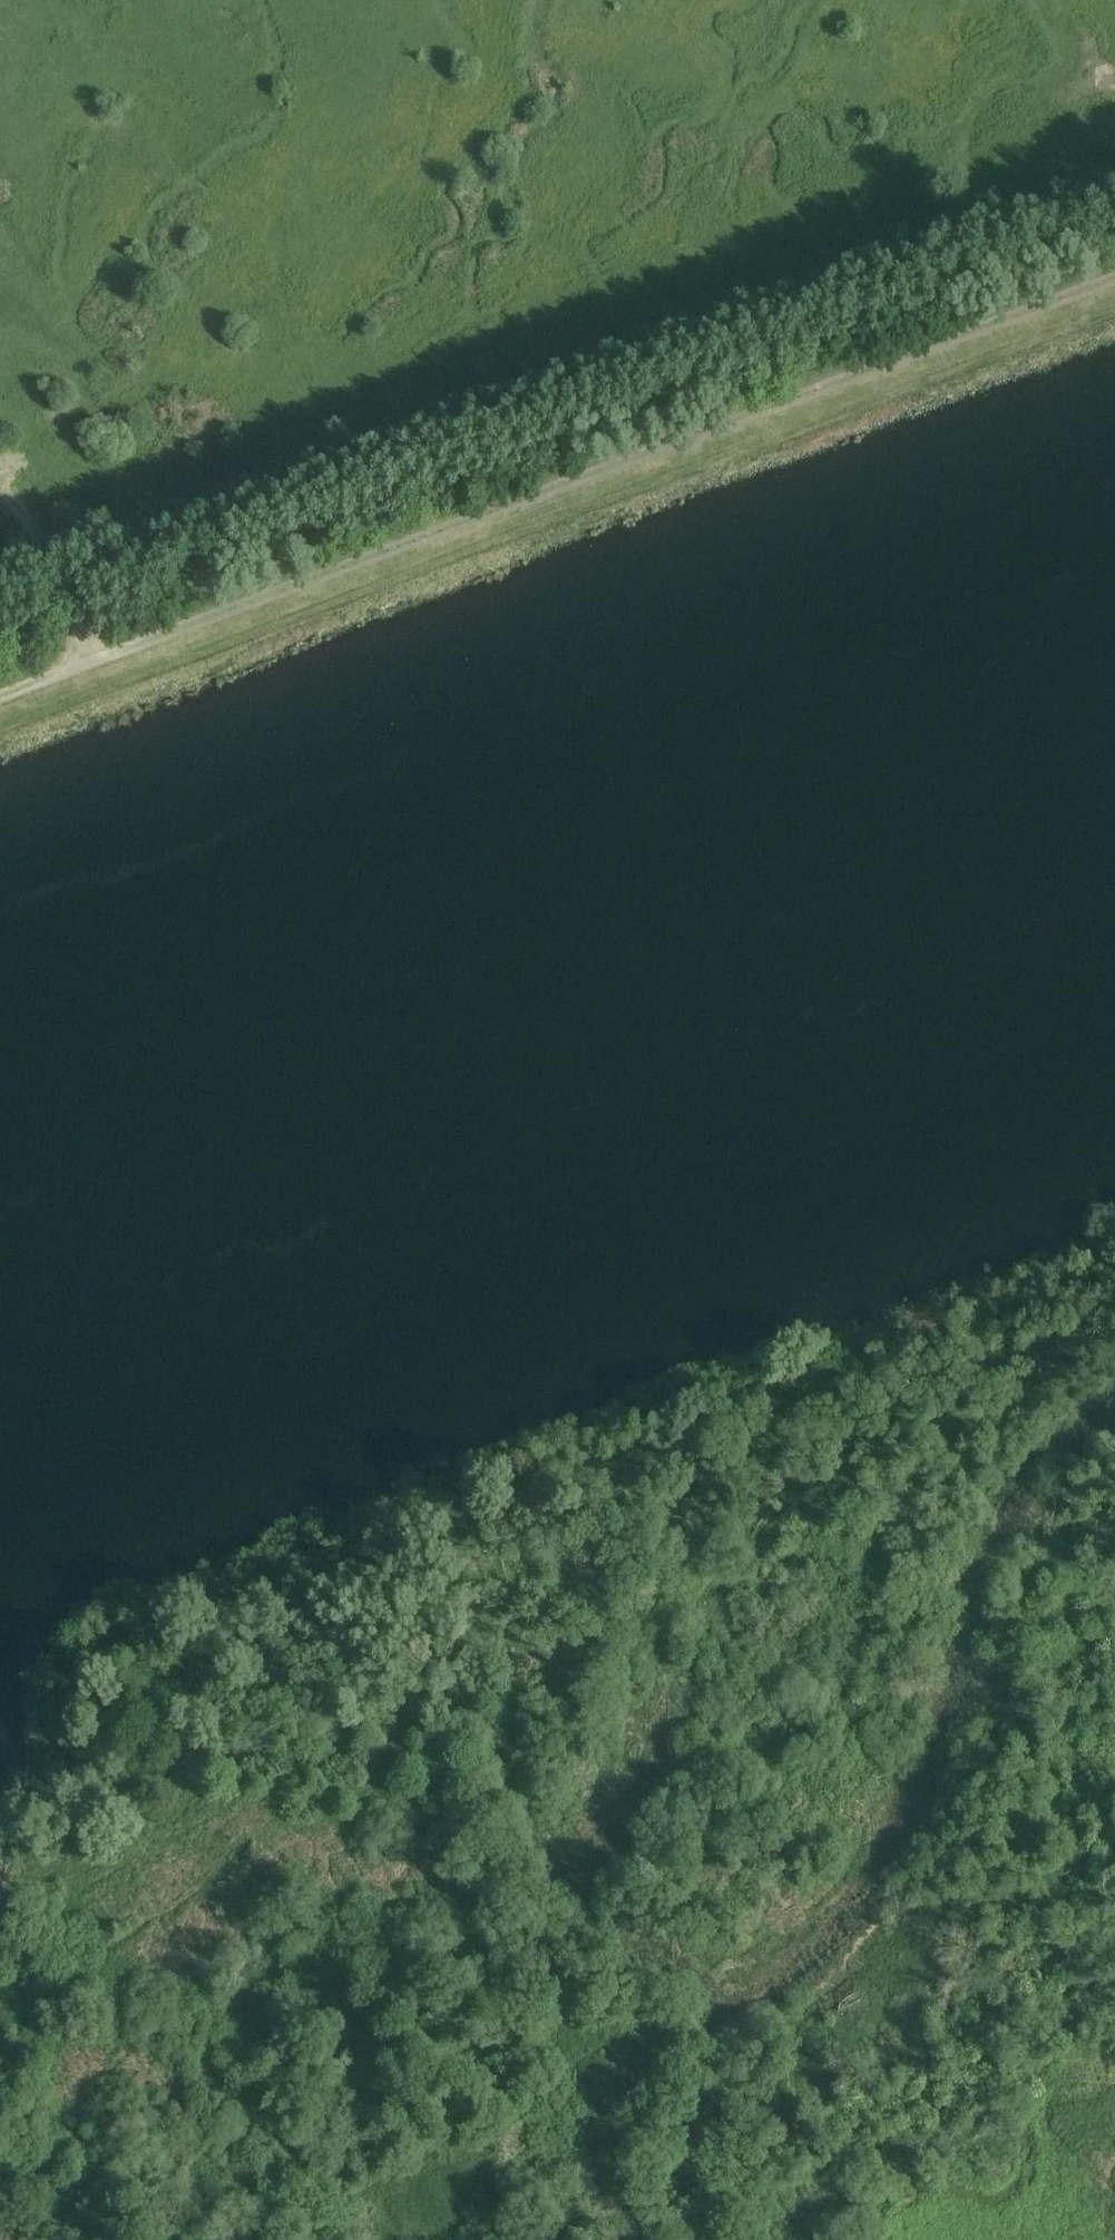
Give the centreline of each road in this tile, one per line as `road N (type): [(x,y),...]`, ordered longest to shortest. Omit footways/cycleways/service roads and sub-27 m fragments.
road 1 (unclassified): [(0,698),(1114,279)]

